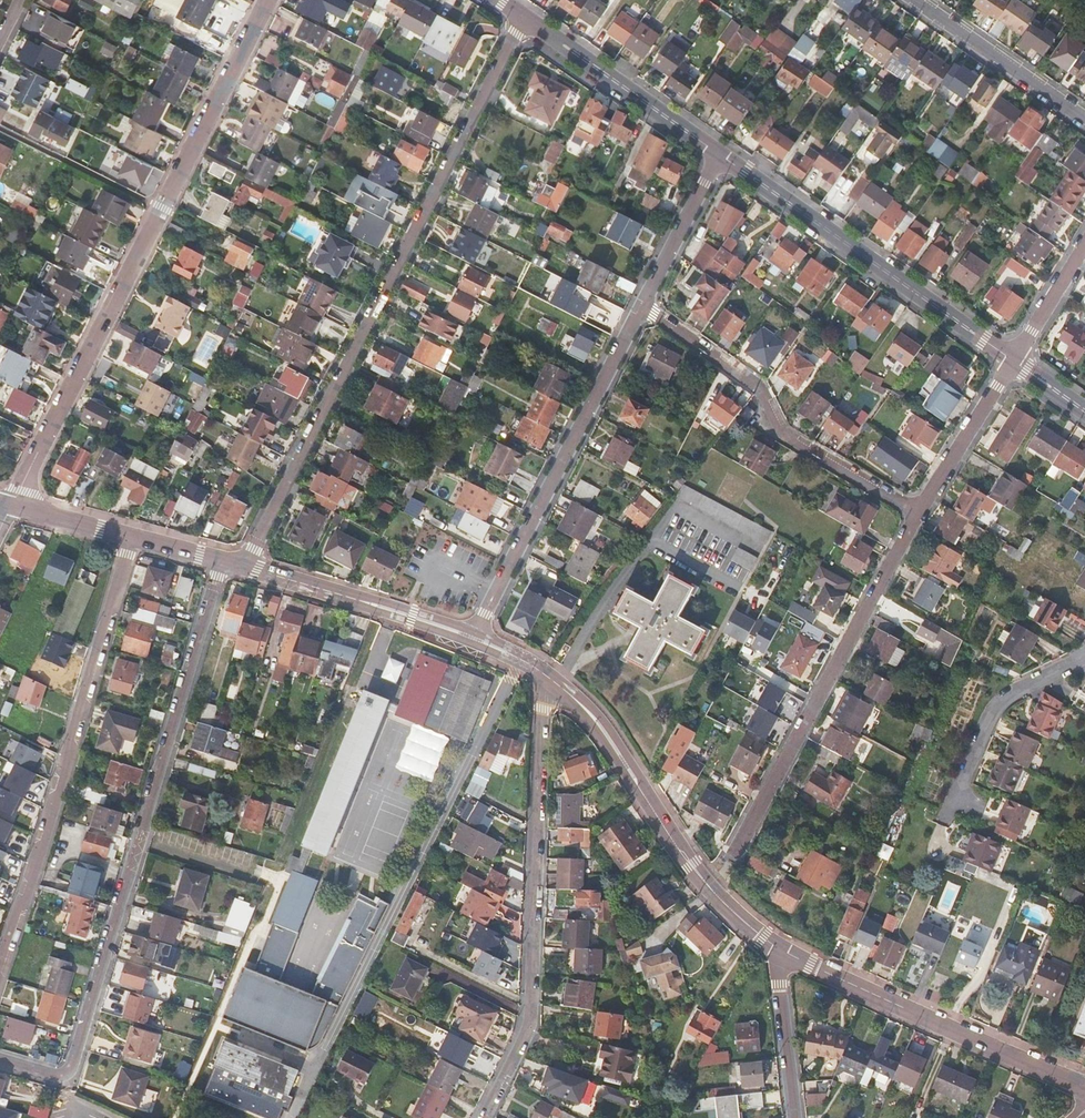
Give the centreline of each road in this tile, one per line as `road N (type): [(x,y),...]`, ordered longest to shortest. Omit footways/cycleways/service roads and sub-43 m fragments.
road 1 (residential): [(524,18),(414,250),(246,567)]
road 2 (residential): [(0,1054),(71,1078),(222,561)]
road 3 (residential): [(270,0),(170,211),(12,505)]
road 4 (residential): [(132,537),(0,976)]
road 5 (residential): [(544,675),(526,1017),(481,1117)]
road 6 (residential): [(727,864),(918,513)]
road 7 (residential): [(471,637),(643,306)]
road 8 (residential): [(718,151),(1013,360)]
road 9 (unclassified): [(771,945),(711,890),(598,724),(544,675)]
road 10 (residential): [(643,306),(759,387),(777,428),(797,443),(918,513)]
road 11 (unclassified): [(1084,1084),(771,945)]
road 12 (unclassified): [(471,637),(246,567)]
road 13 (residential): [(524,18),(718,151)]
road 14 (residential): [(1084,122),(901,0)]
road 15 (residential): [(961,799),(980,735),(1003,701),(1084,658)]
road 16 (track): [(0,128),(170,211)]
road 17 (residential): [(918,513),(1013,360)]
road 18 (residential): [(792,1117),(771,945)]
road 19 (residential): [(643,306),(718,151)]
road 20 (residential): [(1013,360),(1084,247)]
road 21 (unclassified): [(132,537),(12,505)]

